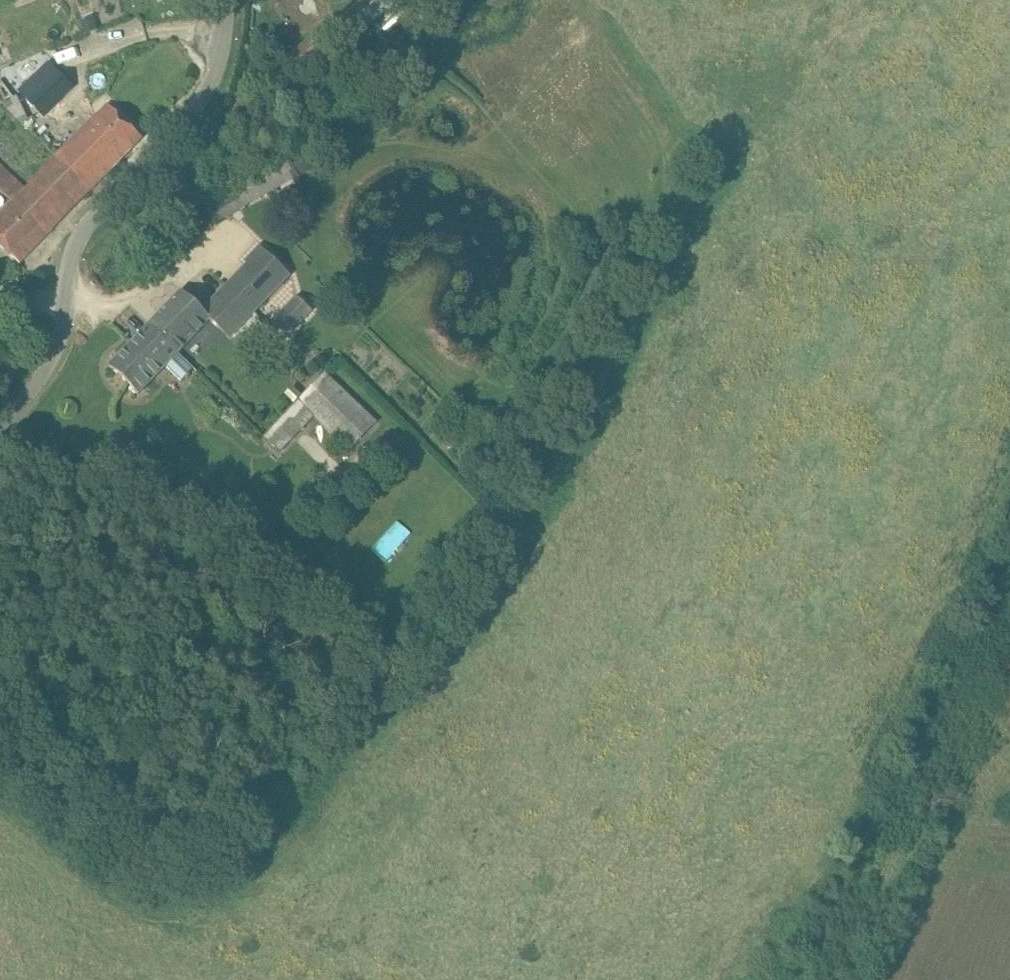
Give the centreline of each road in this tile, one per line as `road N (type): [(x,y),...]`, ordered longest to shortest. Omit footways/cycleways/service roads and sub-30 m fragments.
road 1 (unclassified): [(0,432),(64,337),(70,267),(85,230),(179,130),(213,77),(227,0)]

